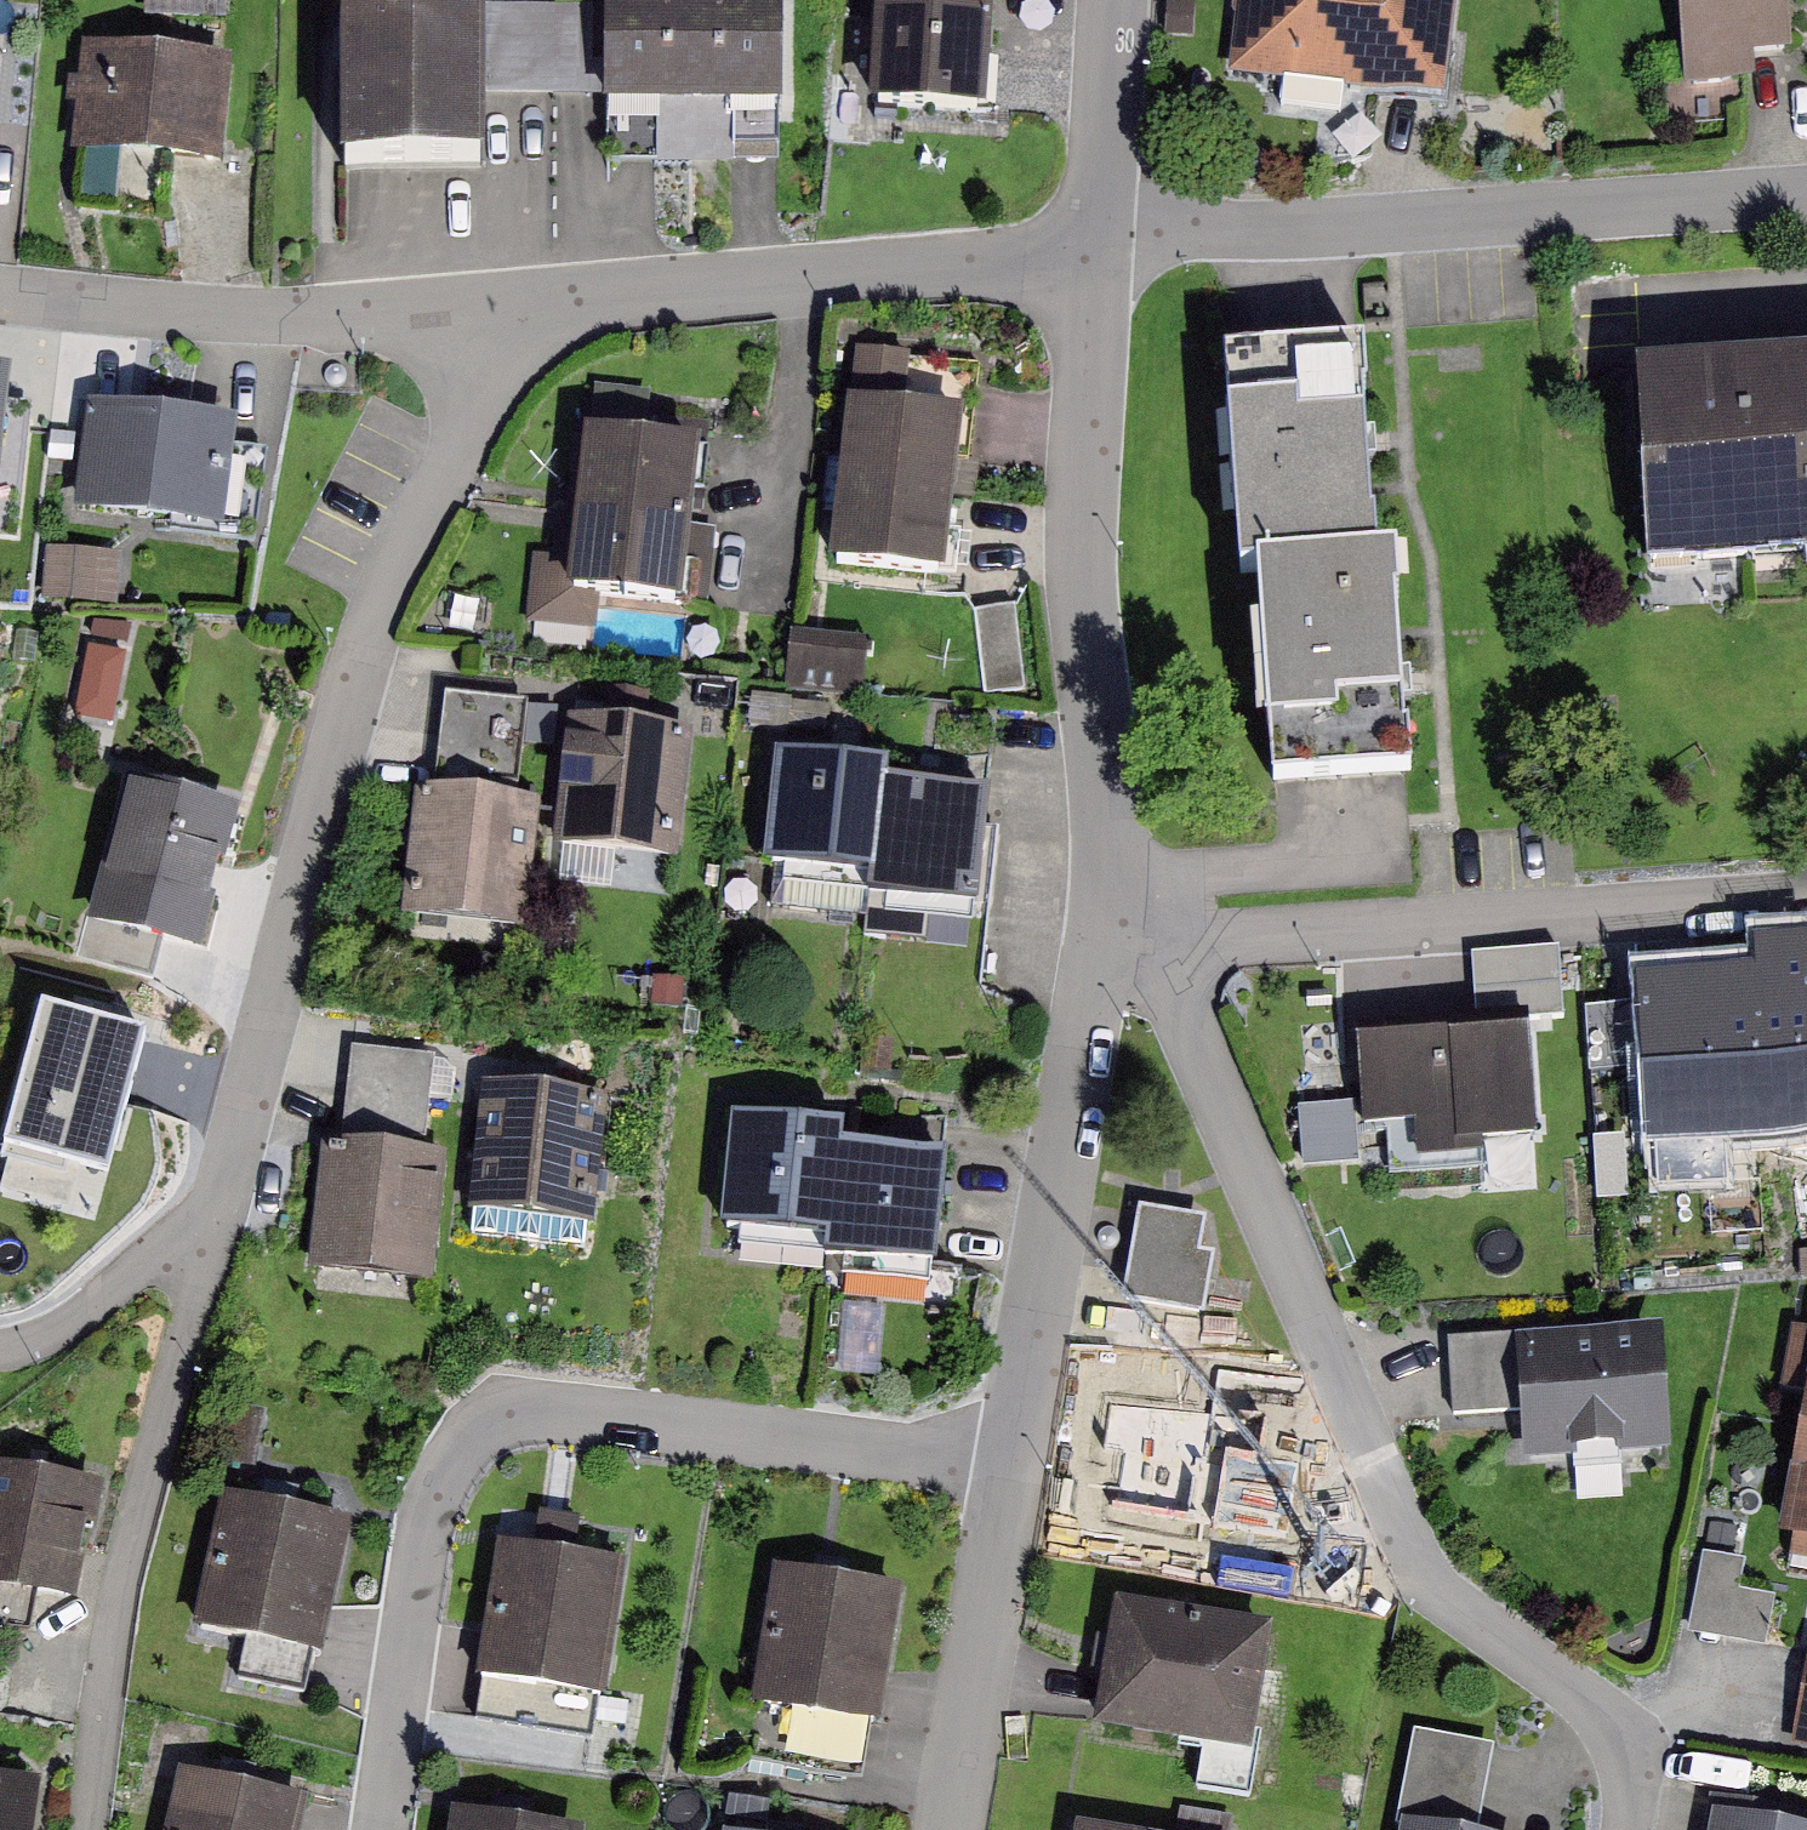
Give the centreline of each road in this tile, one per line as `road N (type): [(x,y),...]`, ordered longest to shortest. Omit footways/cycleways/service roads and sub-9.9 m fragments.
road 1 (residential): [(1155,944),(1420,1553),(1473,1621),(1604,1714),(1627,1739),(1622,1829)]
road 2 (residential): [(381,1829),(427,1513),(451,1462),(477,1436),(504,1420),(547,1416),(1018,1460)]
road 3 (residential): [(524,302),(386,584),(222,1191)]
road 4 (residential): [(1103,252),(1157,230),(1806,194)]
road 5 (residential): [(1103,252),(1086,572),(1108,906)]
road 6 (residential): [(222,1191),(121,1578),(86,1829)]
road 7 (residential): [(1155,944),(1806,900)]
road 8 (residential): [(1103,252),(524,302)]
road 9 (residential): [(1108,906),(1018,1460)]
road 10 (residential): [(524,302),(293,317),(0,294)]
road 11 (residential): [(1018,1460),(954,1829)]
road 12 (residential): [(222,1191),(87,1310),(0,1350)]
road 13 (residential): [(1122,0),(1103,252)]

